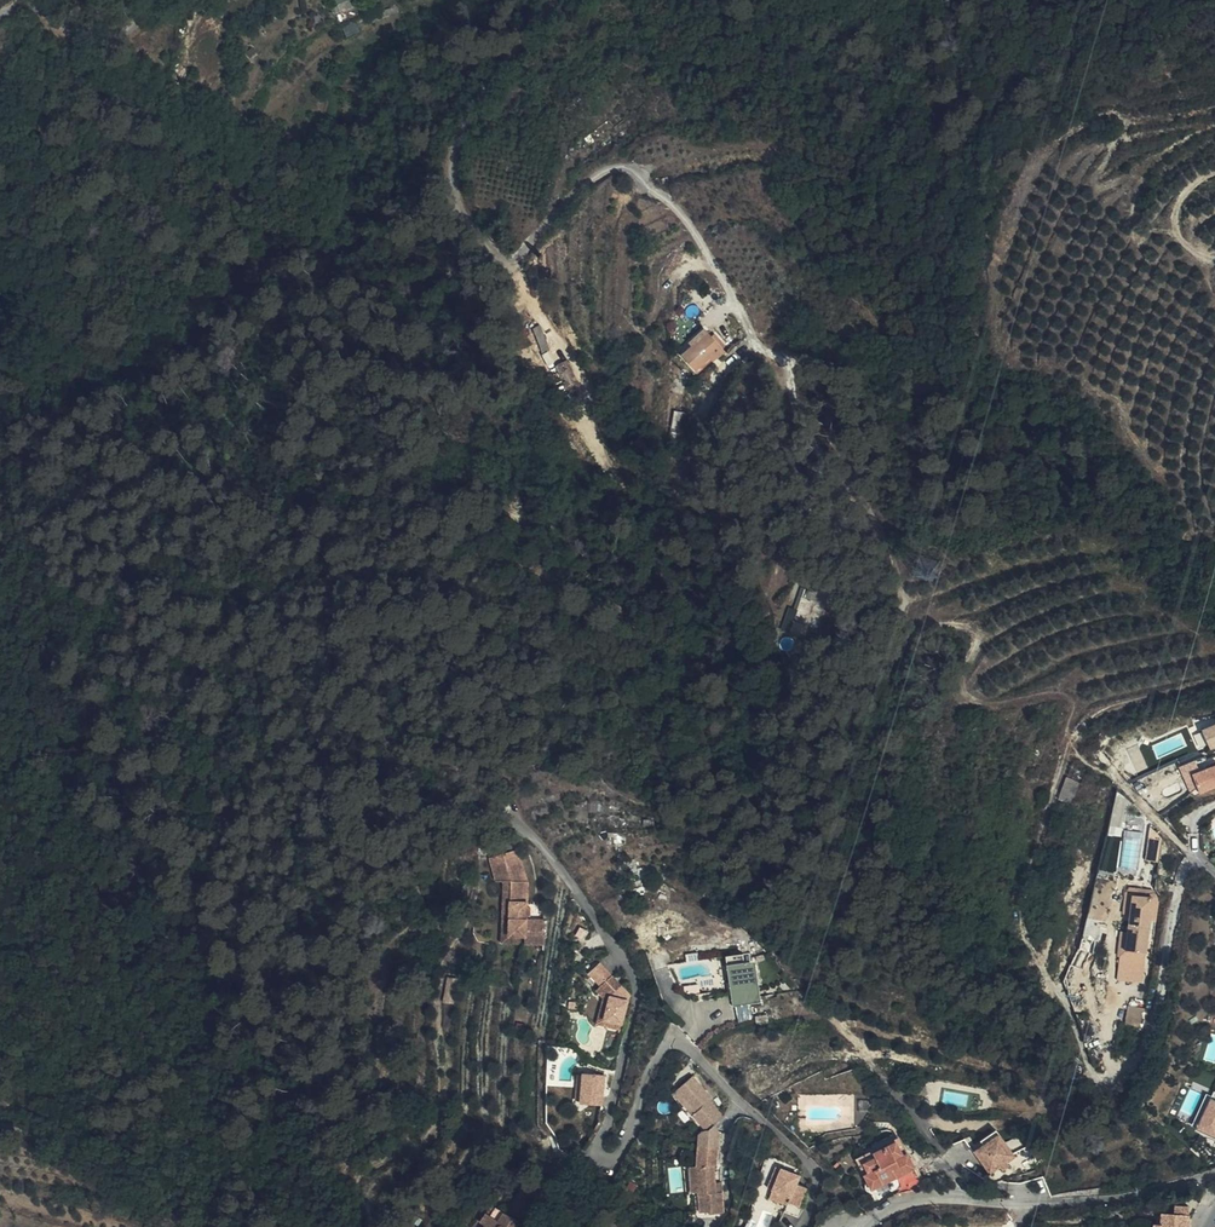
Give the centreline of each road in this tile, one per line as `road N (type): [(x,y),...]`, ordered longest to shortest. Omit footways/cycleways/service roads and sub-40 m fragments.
road 1 (track): [(756,337),(787,379),(817,466),(868,508),(895,565),(897,593),(907,601),(904,625),(971,632),(977,642),(964,689),(974,702),(1050,692),(1065,698),(1078,753),(1195,860)]
road 2 (residential): [(561,0),(498,58),(460,131),(452,172),(473,234),(507,261),(583,186),(630,174),(678,209),(756,337)]
road 3 (residential): [(1214,1173),(1120,1199),(918,1200),(868,1226)]
road 4 (residential): [(0,14),(45,11),(67,43),(81,42),(110,17),(174,0)]

